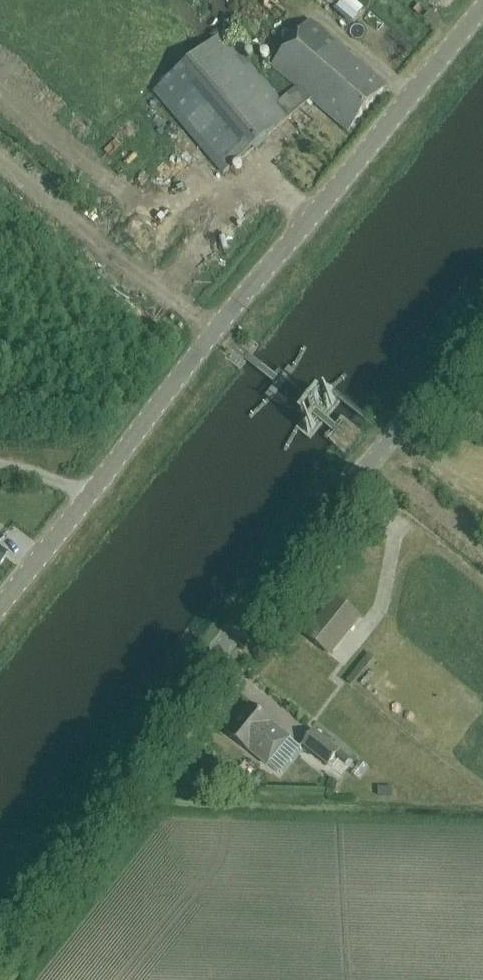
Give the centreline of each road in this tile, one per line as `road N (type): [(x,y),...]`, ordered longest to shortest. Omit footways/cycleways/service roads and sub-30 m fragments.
road 1 (tertiary): [(482,5),(216,327),(0,606)]
road 2 (tertiary): [(0,921),(482,322)]
road 3 (track): [(309,217),(256,183),(239,190),(209,182),(91,231),(0,157)]

